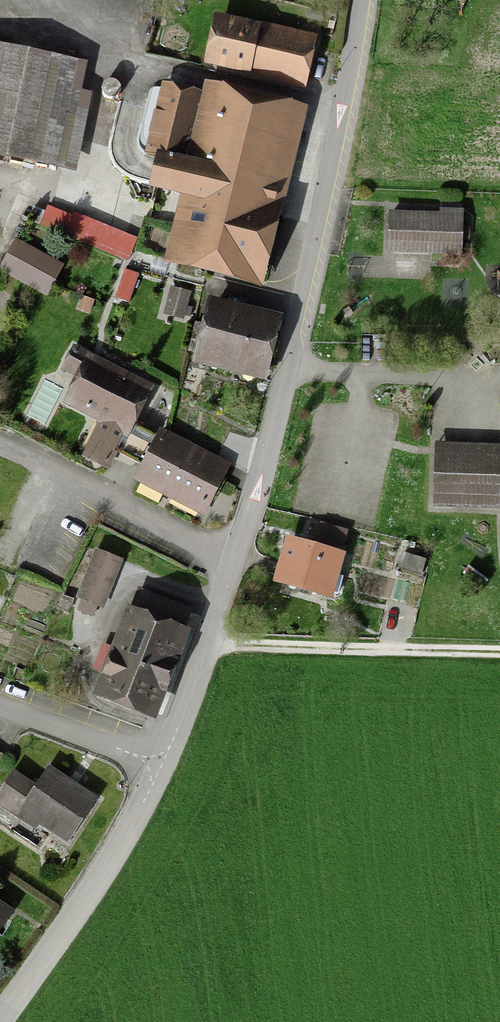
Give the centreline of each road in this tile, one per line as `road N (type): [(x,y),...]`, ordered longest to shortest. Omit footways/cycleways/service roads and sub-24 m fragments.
road 1 (unclassified): [(368,0),(331,200),(252,524),(164,766)]
road 2 (unclassified): [(164,766),(1,1021)]
road 3 (track): [(210,650),(499,659)]
road 4 (residential): [(0,704),(164,766)]

